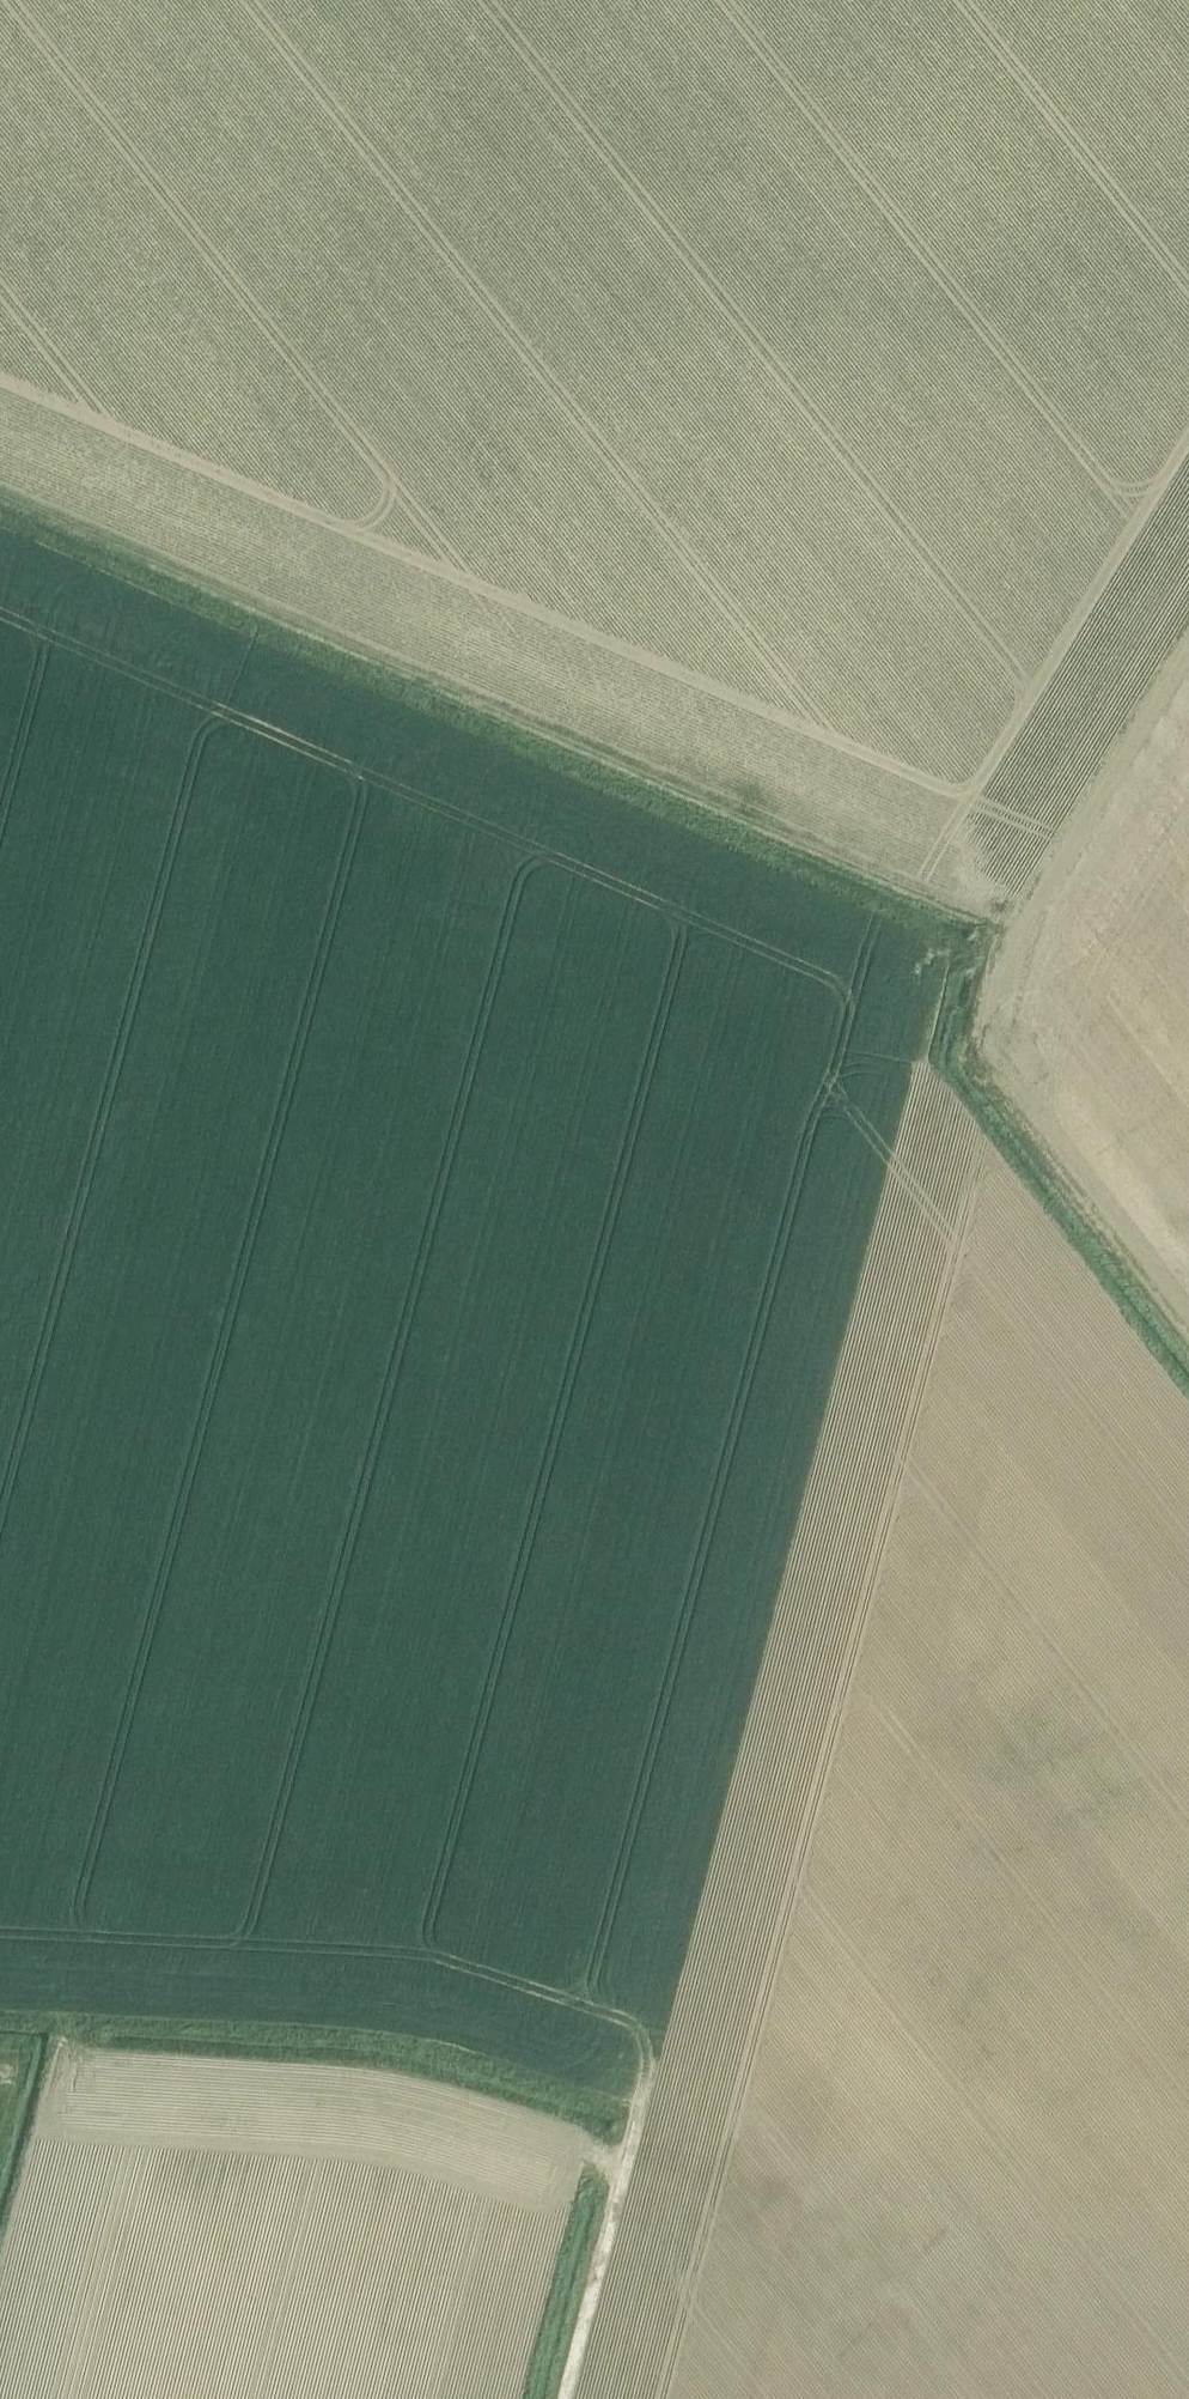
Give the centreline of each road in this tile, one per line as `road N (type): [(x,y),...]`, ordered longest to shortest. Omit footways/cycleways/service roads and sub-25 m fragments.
road 1 (track): [(627,2156),(565,2398)]

